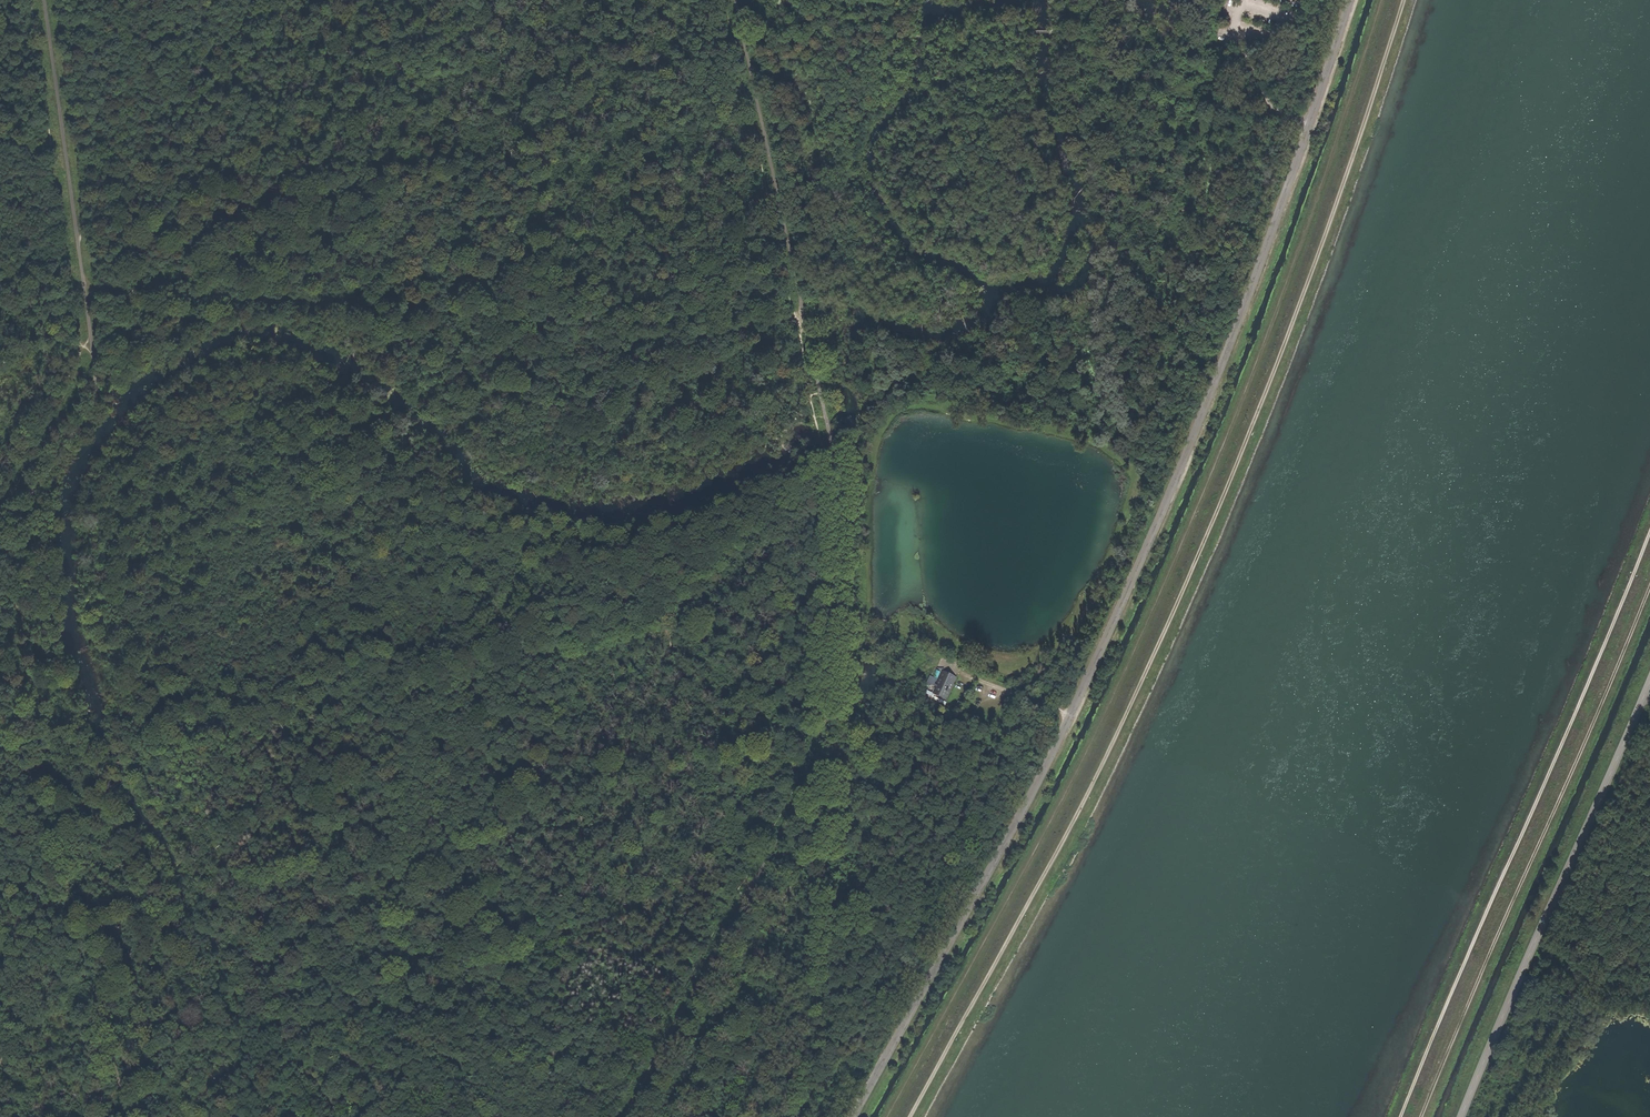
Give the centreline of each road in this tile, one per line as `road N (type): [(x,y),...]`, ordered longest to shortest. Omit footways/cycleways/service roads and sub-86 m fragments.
road 1 (track): [(1403,0),(1272,378),(1145,675),(910,1116)]
road 2 (track): [(1382,0),(1313,217),(1208,486),(1108,710),(890,1116)]
road 3 (track): [(623,1116),(802,797),(825,720),(836,487),(735,0)]
road 4 (track): [(104,1039),(35,789),(0,737),(23,661),(17,539),(41,479),(81,417),(91,380),(44,0)]
road 5 (track): [(804,311),(748,328),(84,289)]
road 6 (track): [(1649,531),(1402,1116)]
road 7 (tertiary): [(1461,1116),(1649,682)]

